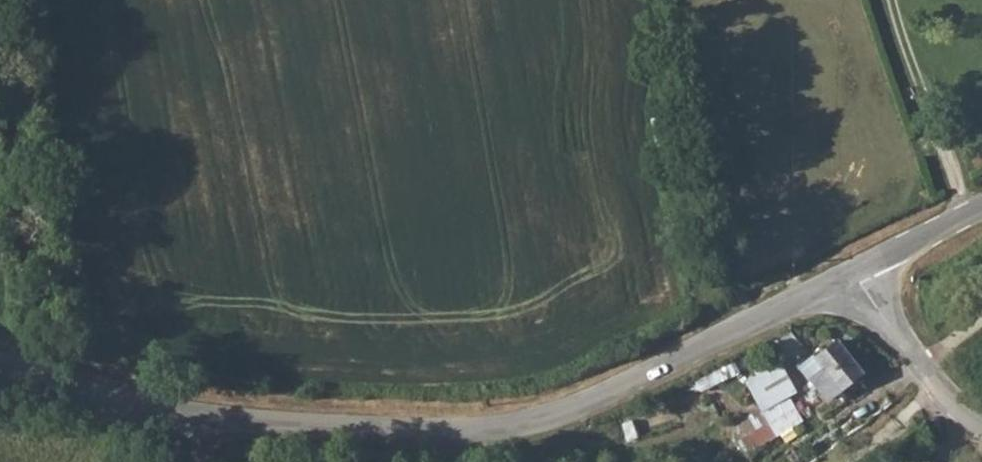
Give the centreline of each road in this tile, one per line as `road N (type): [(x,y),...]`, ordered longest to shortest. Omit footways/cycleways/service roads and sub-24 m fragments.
road 1 (residential): [(852,272),(584,411),(510,432),(263,428),(134,408),(0,369)]
road 2 (track): [(39,379),(0,141)]
road 3 (unclassified): [(981,427),(946,400),(852,272)]
road 4 (residential): [(981,205),(852,272)]

